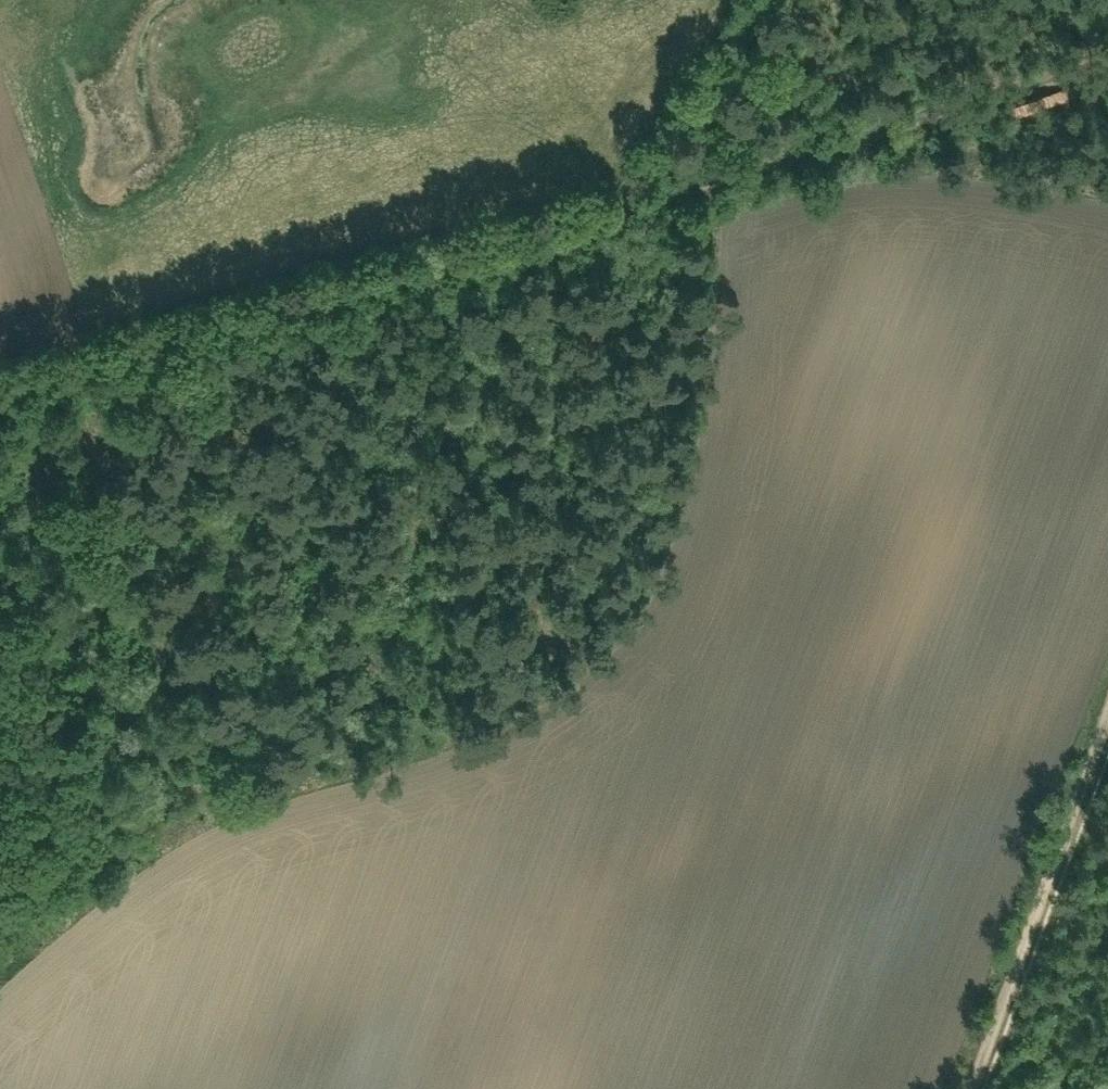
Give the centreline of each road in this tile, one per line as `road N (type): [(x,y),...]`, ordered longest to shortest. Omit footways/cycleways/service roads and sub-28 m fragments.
road 1 (track): [(0,383),(713,177),(832,131),(1107,55)]
road 2 (track): [(976,1088),(1107,723)]

